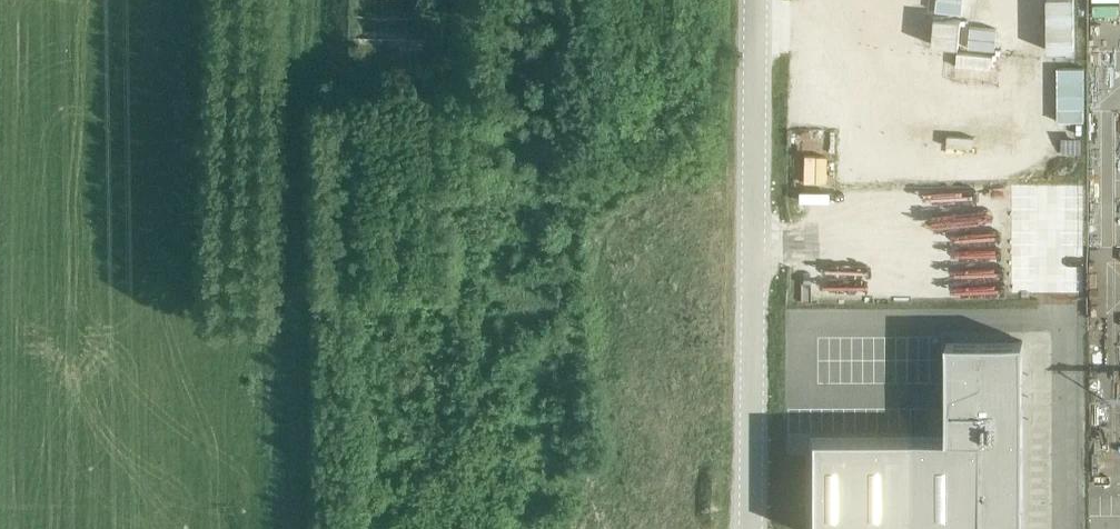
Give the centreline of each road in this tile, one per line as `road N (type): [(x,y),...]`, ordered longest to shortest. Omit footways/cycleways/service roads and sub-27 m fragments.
road 1 (trunk): [(662,528),(674,0)]
road 2 (trunk): [(617,0),(608,528)]
road 3 (unclassified): [(750,528),(756,0)]

